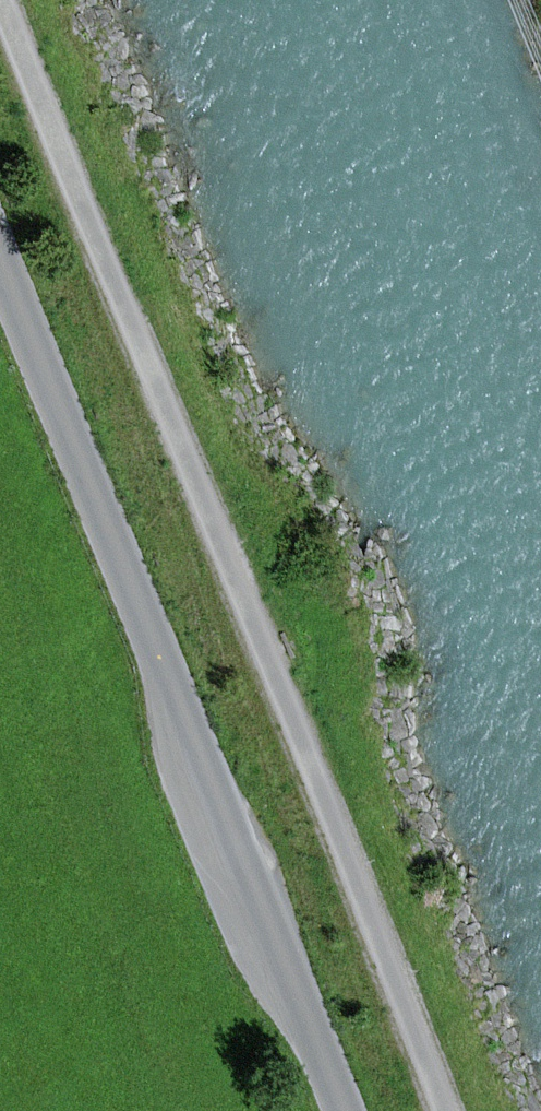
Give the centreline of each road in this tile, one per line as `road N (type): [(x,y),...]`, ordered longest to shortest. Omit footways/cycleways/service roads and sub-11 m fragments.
road 1 (track): [(455,1110),(8,0)]
road 2 (unclassified): [(345,1110),(0,249)]

